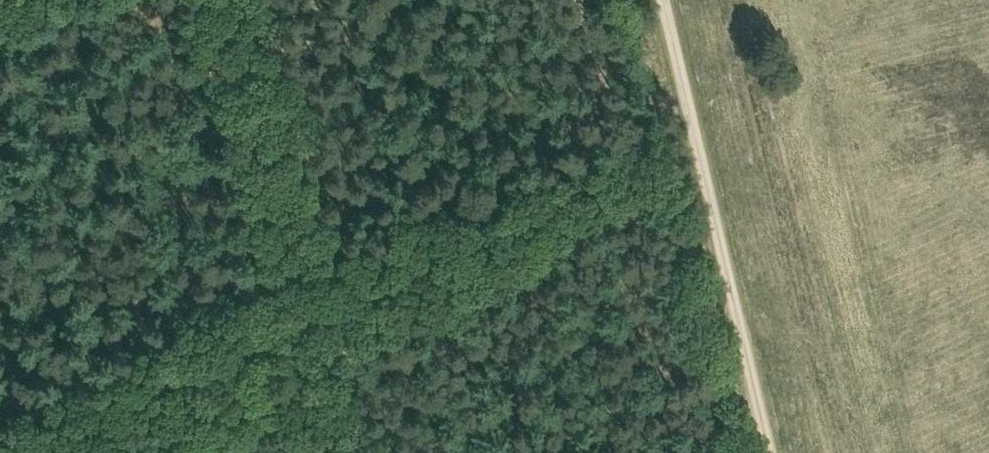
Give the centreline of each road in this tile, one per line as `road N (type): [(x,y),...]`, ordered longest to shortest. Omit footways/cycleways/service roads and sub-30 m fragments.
road 1 (track): [(671,0),(779,452)]

